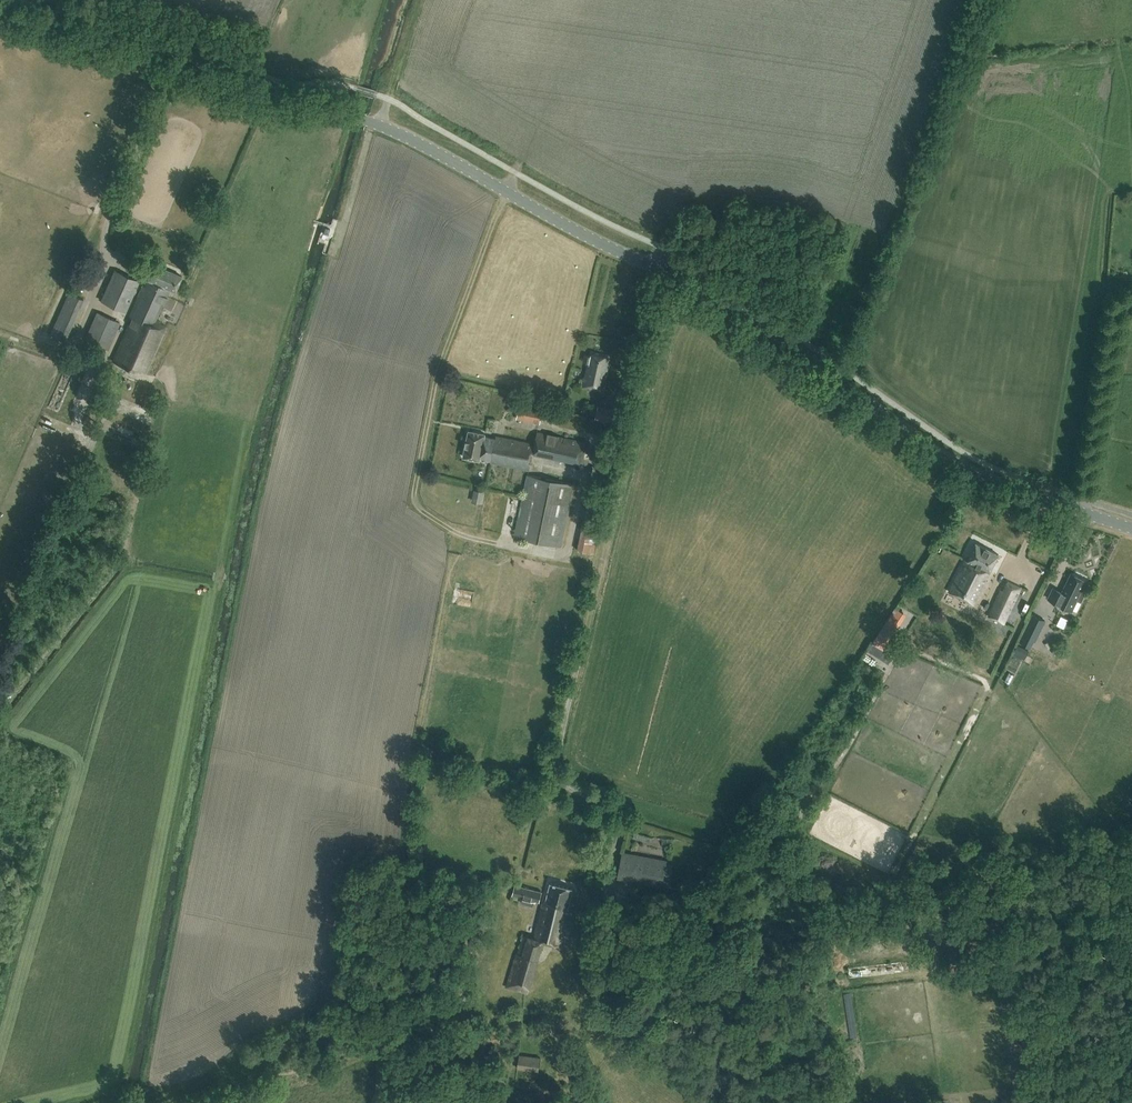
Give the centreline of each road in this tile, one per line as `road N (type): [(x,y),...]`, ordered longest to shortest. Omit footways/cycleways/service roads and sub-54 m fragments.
road 1 (tertiary): [(1131,527),(973,476),(712,295),(607,248),(397,132),(0,10)]
road 2 (track): [(1085,493),(1117,312),(1131,300)]

